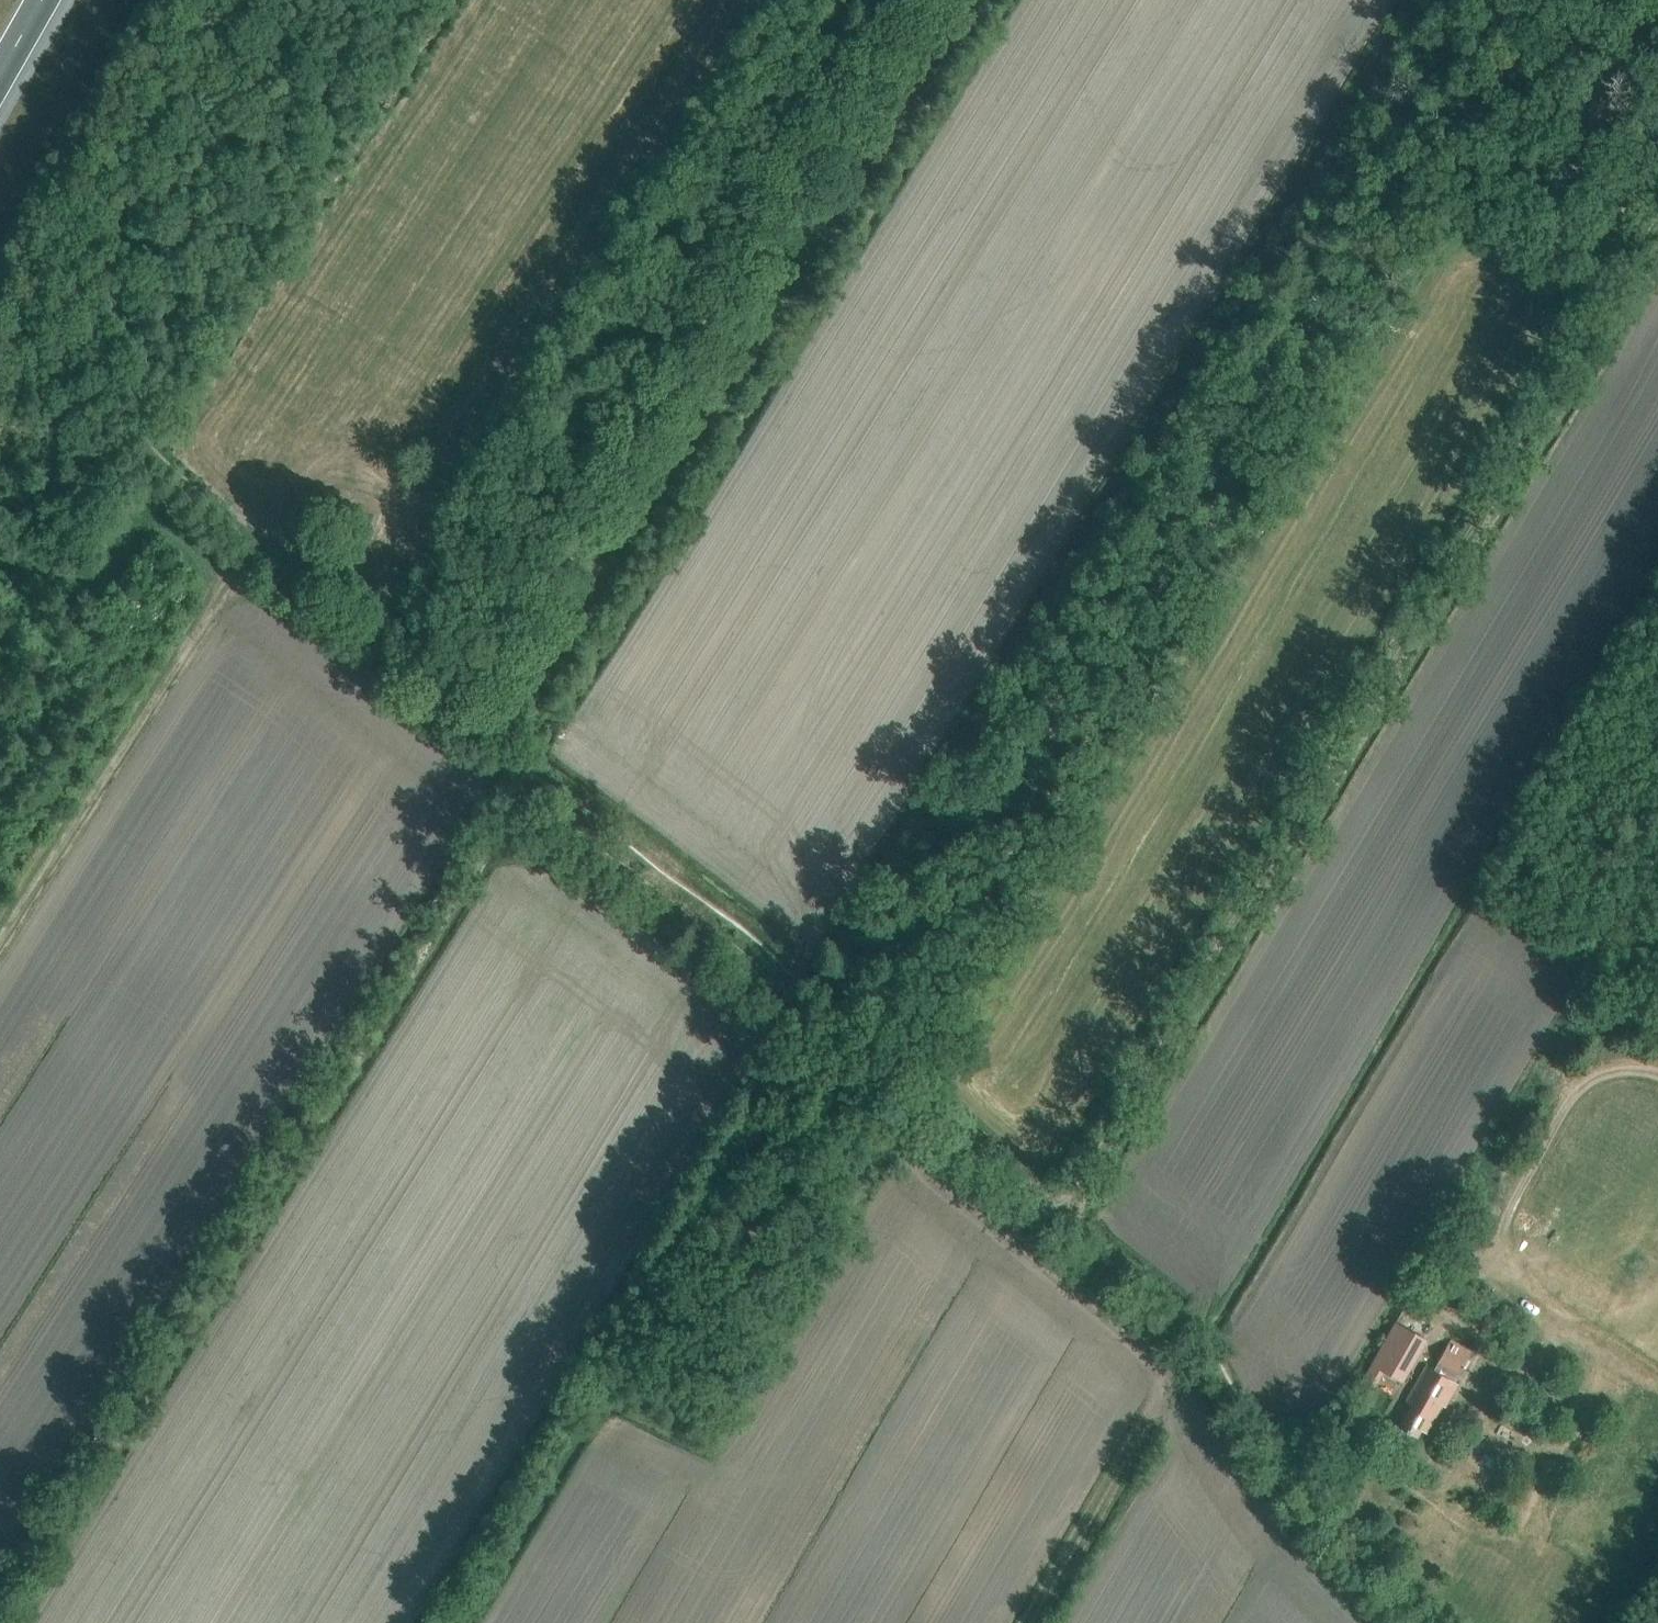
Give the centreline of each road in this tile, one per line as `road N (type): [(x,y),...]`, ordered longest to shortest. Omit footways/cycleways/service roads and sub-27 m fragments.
road 1 (track): [(399,1622),(794,979)]
road 2 (track): [(1442,1290),(1508,1216),(1575,1091),(1614,1067),(1657,1074)]

